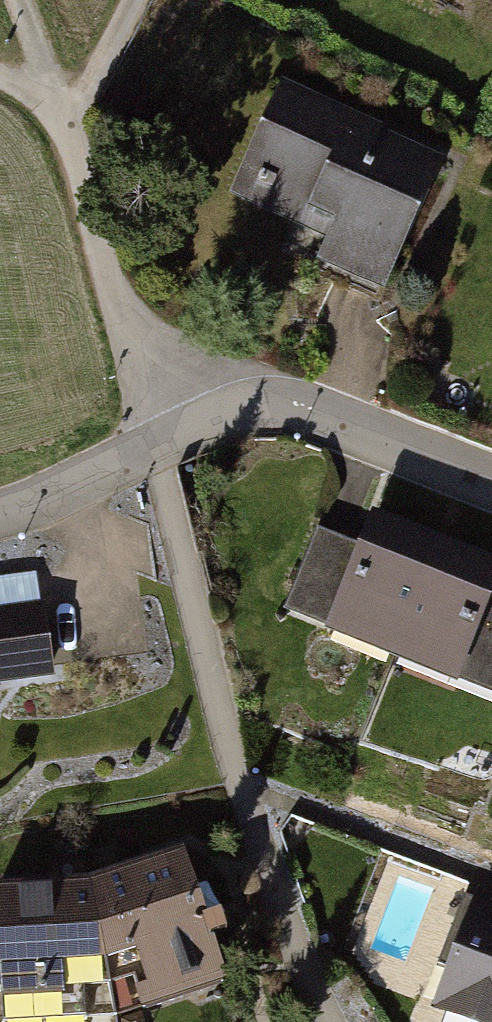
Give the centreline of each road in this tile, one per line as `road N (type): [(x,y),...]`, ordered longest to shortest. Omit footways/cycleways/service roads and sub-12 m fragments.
road 1 (residential): [(0,509),(19,508),(226,416),(313,414),(491,486)]
road 2 (track): [(19,0),(65,130)]

